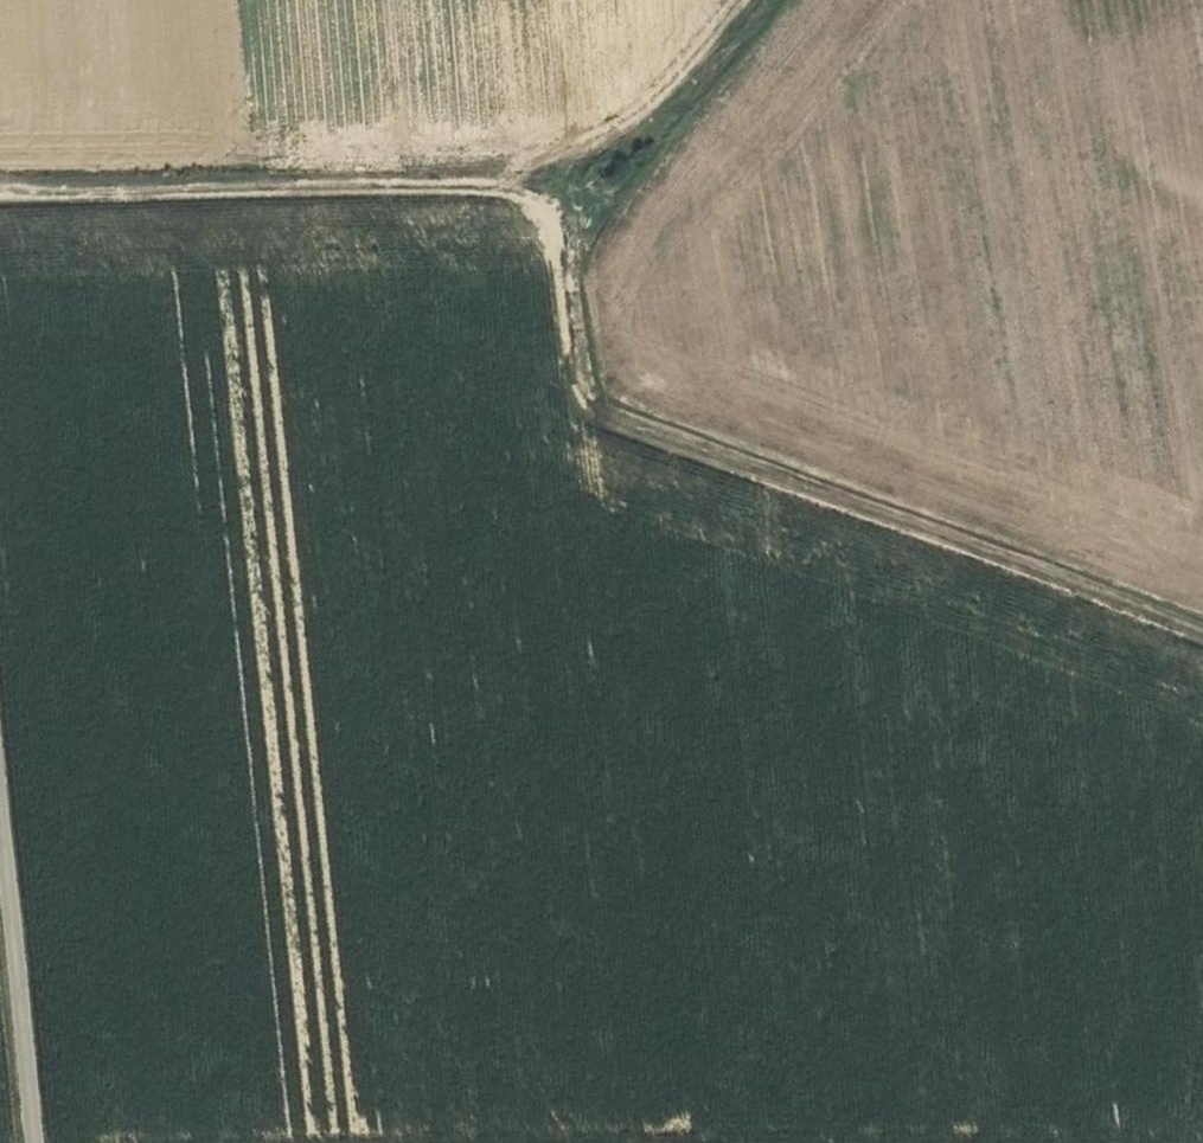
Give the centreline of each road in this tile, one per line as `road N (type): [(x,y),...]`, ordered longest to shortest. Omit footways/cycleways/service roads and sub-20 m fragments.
road 1 (track): [(0,193),(485,183),(545,204),(560,246),(570,377),(594,418),(1202,651)]
road 2 (unclassified): [(37,1142),(0,783)]

